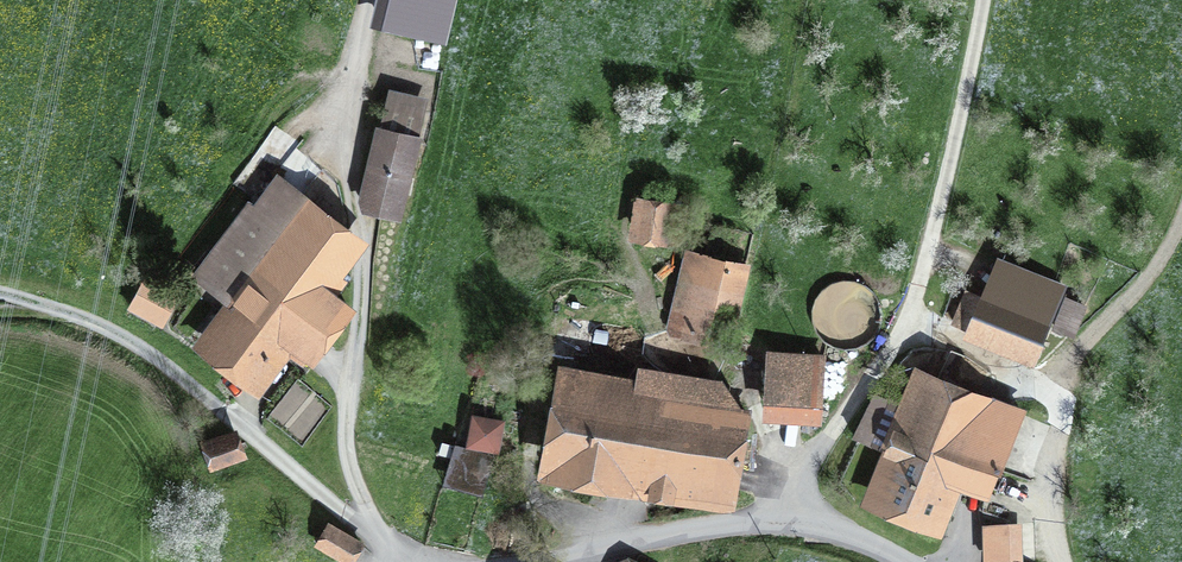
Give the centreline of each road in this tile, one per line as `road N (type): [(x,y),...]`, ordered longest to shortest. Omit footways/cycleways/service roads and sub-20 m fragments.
road 1 (track): [(890,561),(778,509),(917,300),(983,0)]
road 2 (track): [(374,0),(348,123),(361,236),(346,474),(390,553)]
road 3 (track): [(0,293),(124,340),(400,561)]
road 4 (track): [(1181,169),(1167,217),(1121,291),(1052,359),(1042,432),(1047,561)]
road 5 (unclassified): [(778,509),(542,561)]

